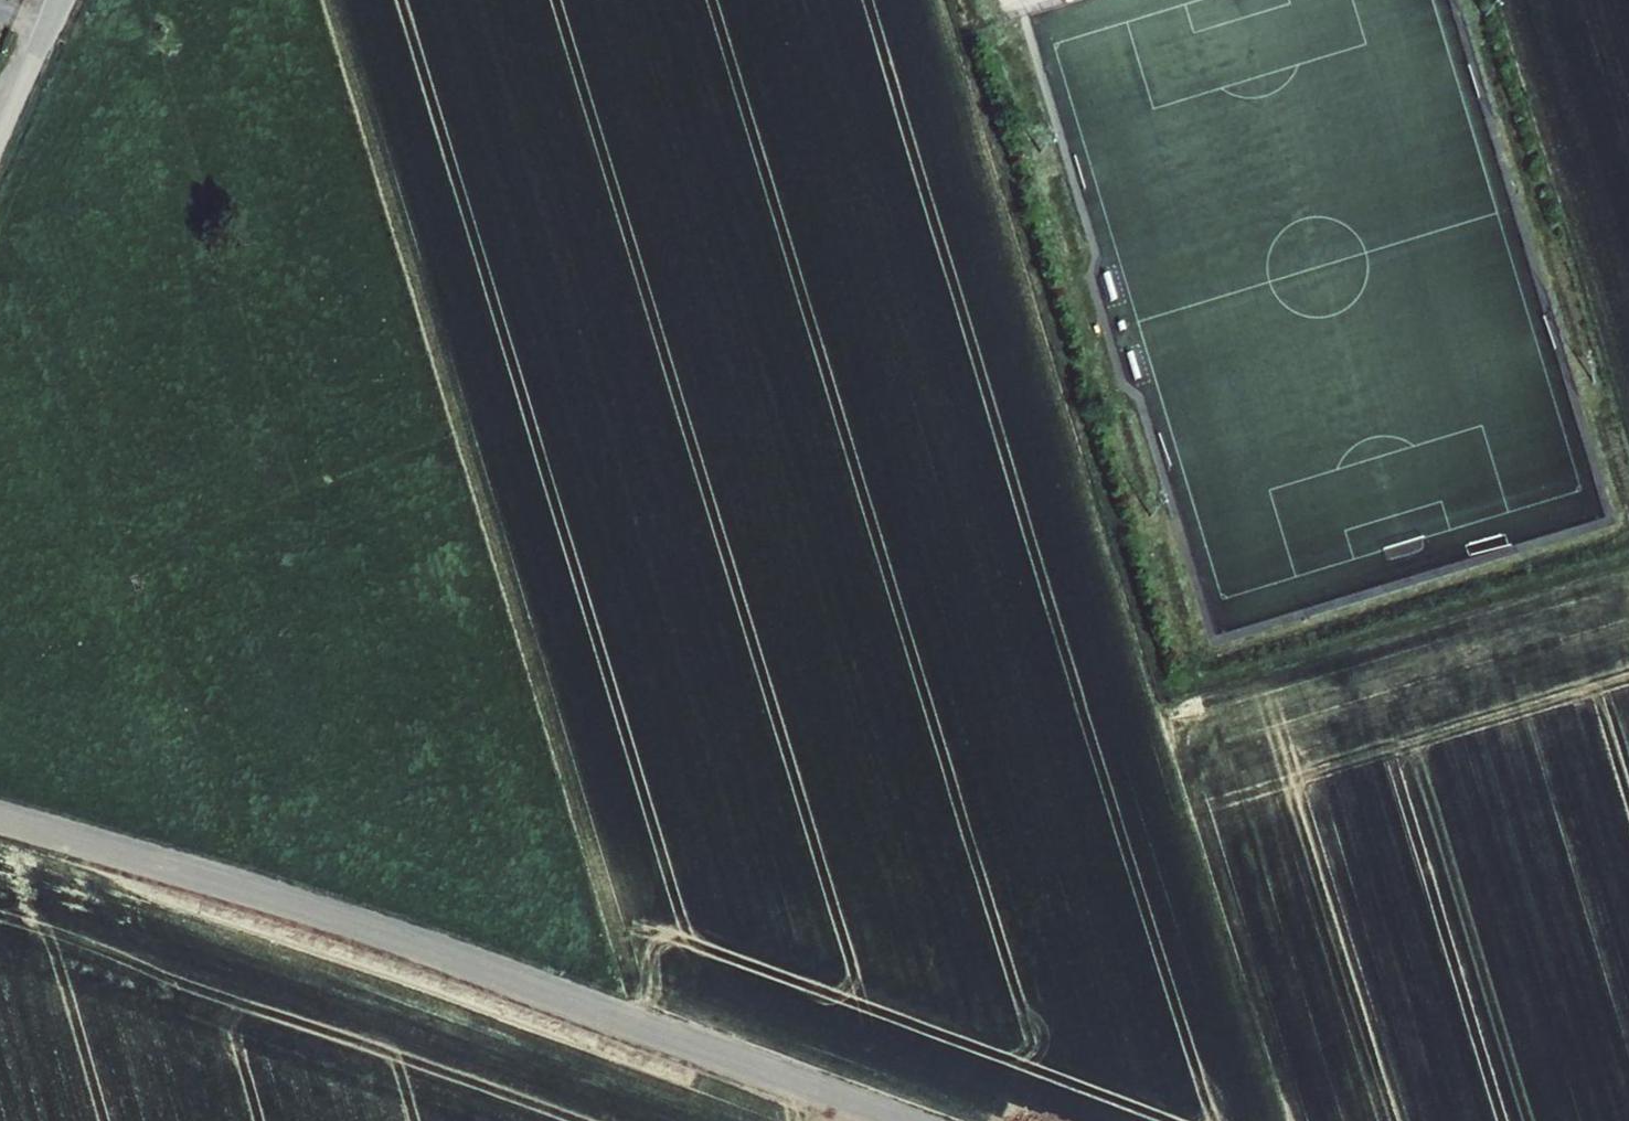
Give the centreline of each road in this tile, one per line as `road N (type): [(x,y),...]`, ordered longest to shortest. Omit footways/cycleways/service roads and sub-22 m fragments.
road 1 (track): [(889,1120),(381,933),(0,821)]

